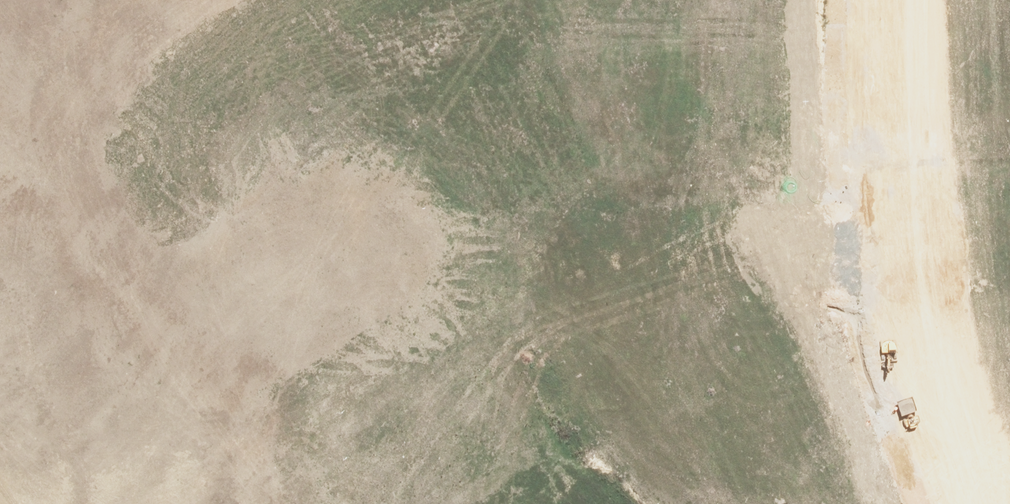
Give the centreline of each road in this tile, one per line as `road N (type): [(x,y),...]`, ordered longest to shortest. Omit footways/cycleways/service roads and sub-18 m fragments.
road 1 (unknown): [(232,432),(420,274),(509,232),(861,188)]
road 2 (unknown): [(925,503),(876,366),(863,270),(858,0)]
road 3 (unknown): [(285,503),(0,113)]
road 4 (unknown): [(0,111),(23,33),(88,0)]

